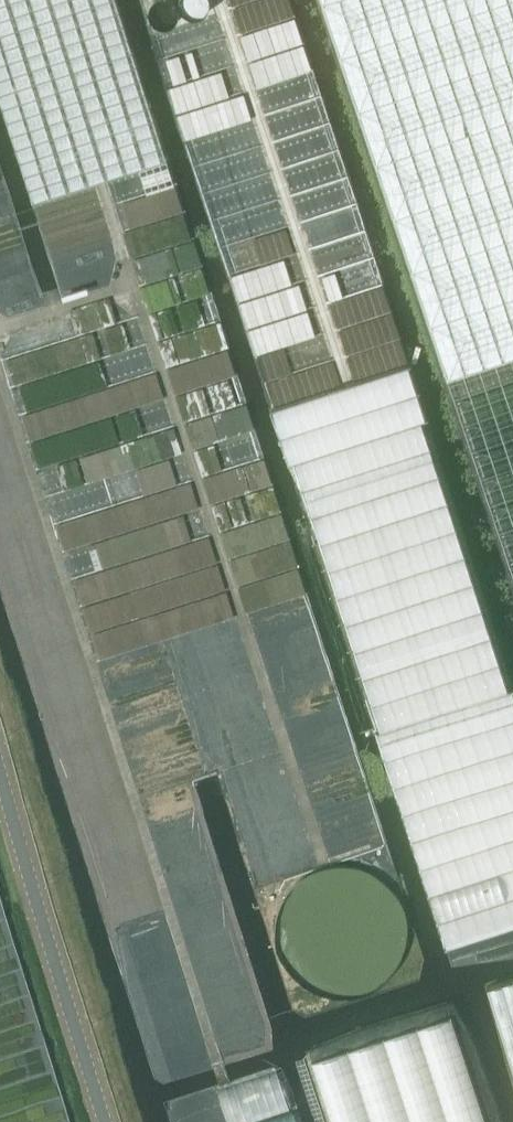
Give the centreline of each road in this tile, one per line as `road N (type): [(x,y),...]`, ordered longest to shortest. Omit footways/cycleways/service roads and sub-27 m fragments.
road 1 (track): [(239,1121),(0,338)]
road 2 (track): [(321,859),(131,296),(0,334)]
road 3 (track): [(331,366),(217,0)]
road 4 (unclassified): [(117,1121),(0,757)]

